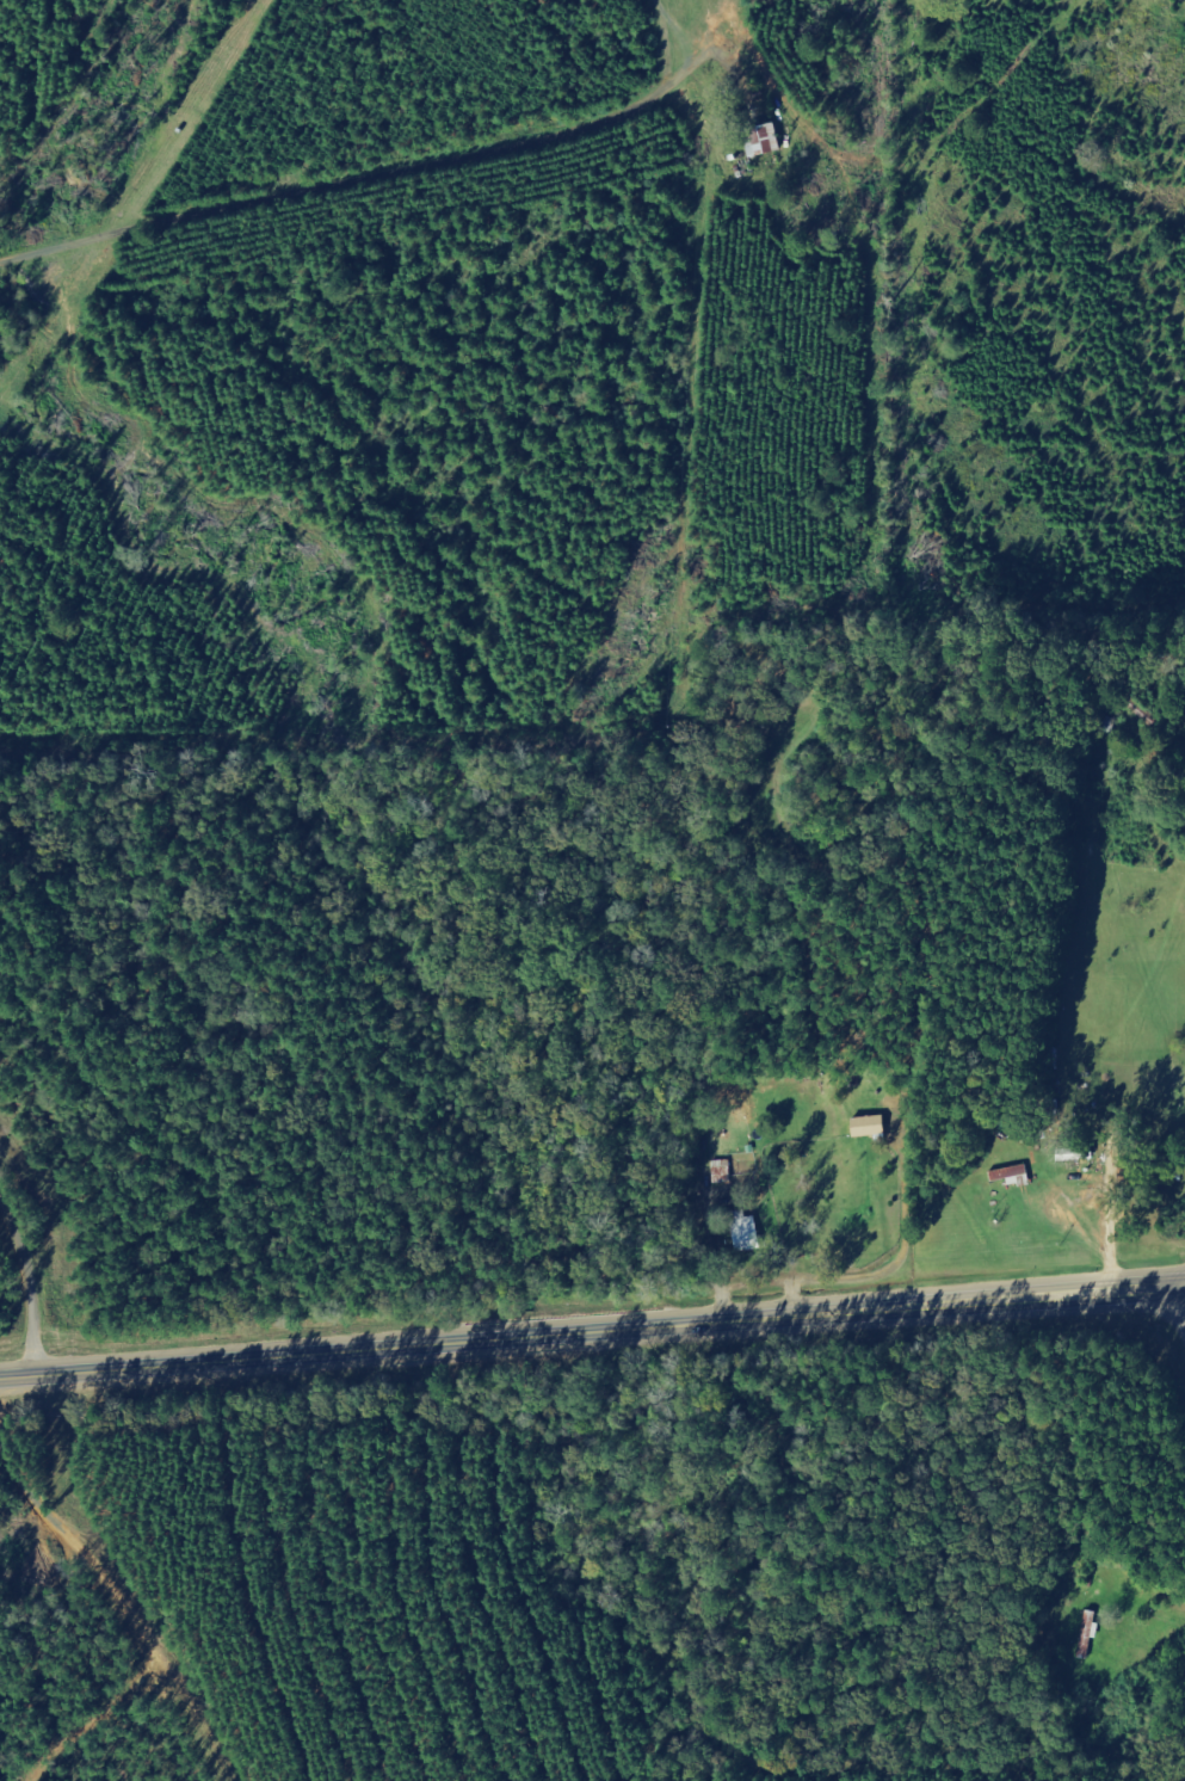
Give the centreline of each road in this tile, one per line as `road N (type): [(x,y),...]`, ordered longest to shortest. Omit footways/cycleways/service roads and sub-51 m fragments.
road 1 (trunk): [(0,1379),(1184,1286)]
road 2 (residential): [(0,315),(66,308),(564,129),(672,57),(720,0)]
road 3 (residential): [(50,1375),(48,1251),(0,1156)]
road 4 (residential): [(1184,805),(1130,790),(1121,746),(1121,636)]

